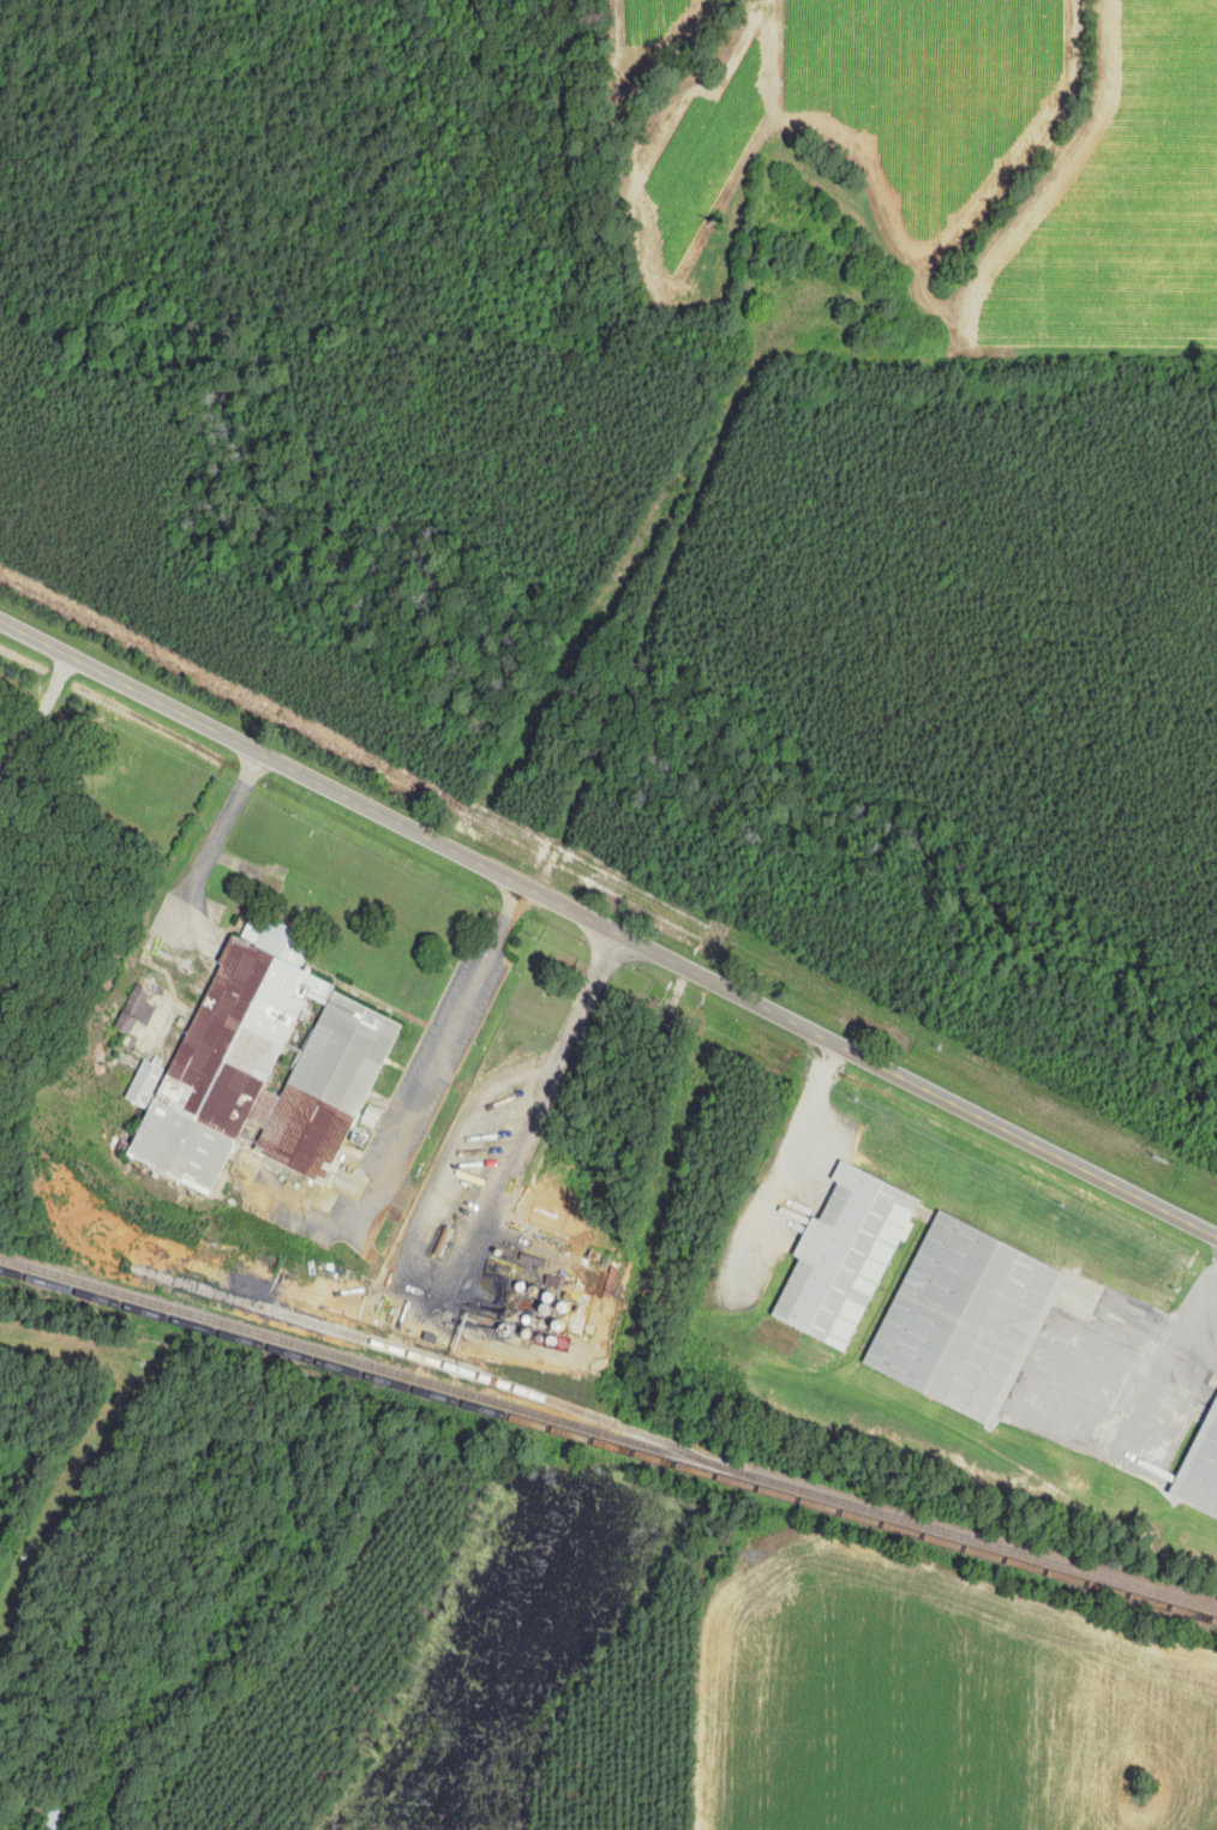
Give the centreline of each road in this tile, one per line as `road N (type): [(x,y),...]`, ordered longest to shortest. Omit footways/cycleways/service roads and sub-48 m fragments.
road 1 (primary): [(1216,1237),(0,626)]
road 2 (residential): [(1216,335),(891,306),(766,331),(721,376),(625,611),(533,892)]

